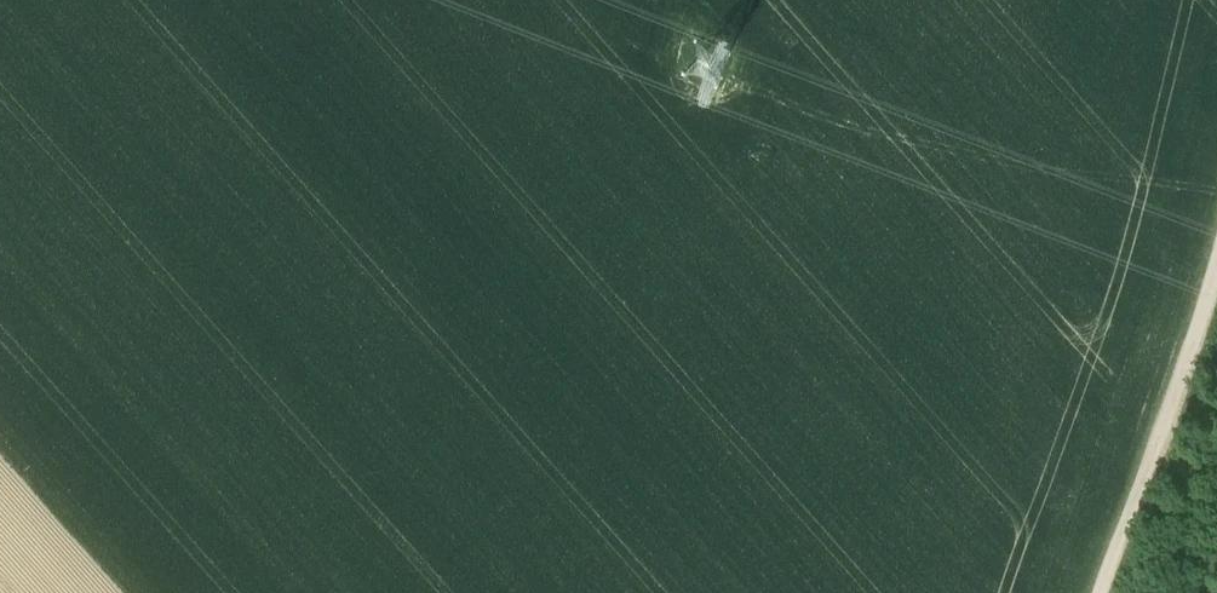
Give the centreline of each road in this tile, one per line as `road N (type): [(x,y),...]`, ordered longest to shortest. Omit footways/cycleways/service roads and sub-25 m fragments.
road 1 (track): [(1216,256),(1102,592)]

